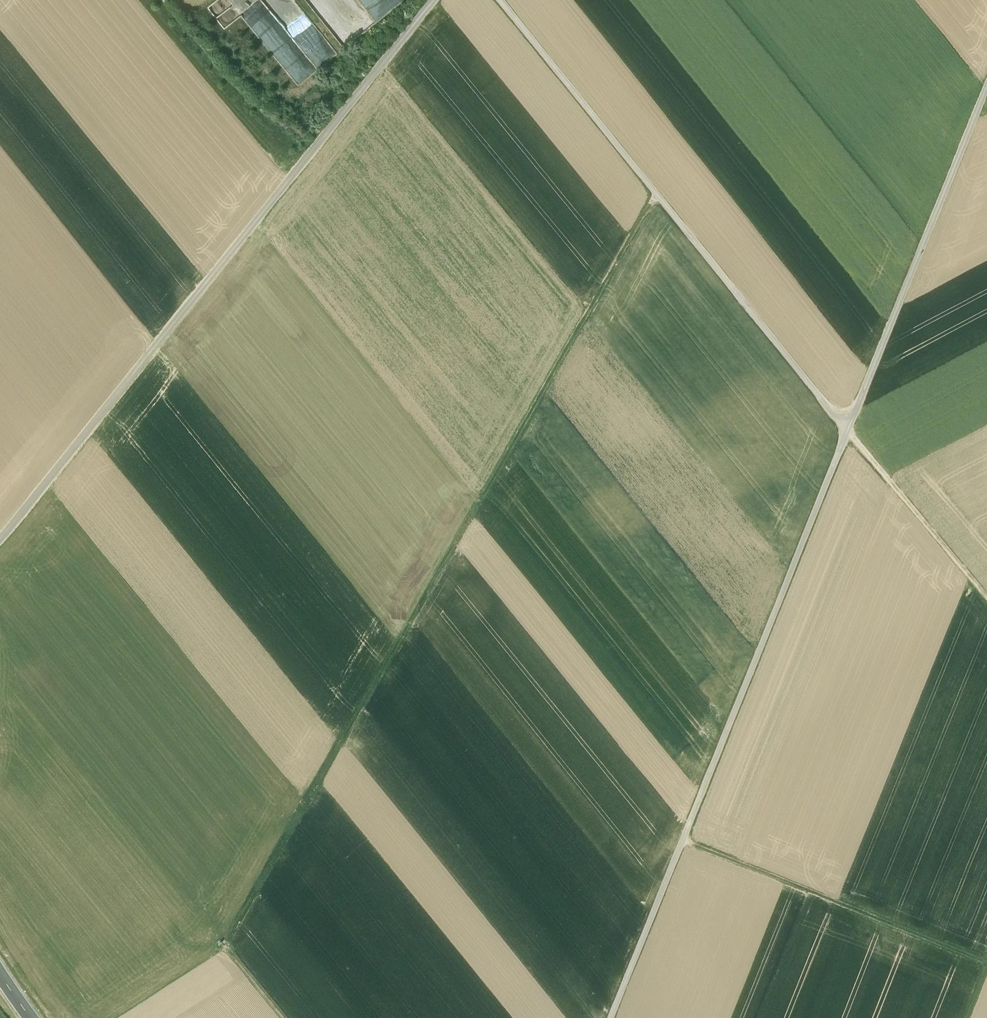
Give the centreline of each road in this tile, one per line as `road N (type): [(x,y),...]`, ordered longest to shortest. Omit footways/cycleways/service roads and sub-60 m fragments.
road 1 (track): [(656,193),(223,943)]
road 2 (track): [(436,0),(0,549)]
road 3 (track): [(0,538),(431,0)]
road 4 (track): [(611,1017),(847,430)]
road 5 (track): [(847,430),(500,0)]
road 6 (track): [(847,430),(986,84)]
road 7 (track): [(0,666),(223,943)]
road 8 (track): [(682,839),(986,962)]
road 9 (track): [(986,597),(847,430)]
road 10 (track): [(223,943),(117,1017)]

